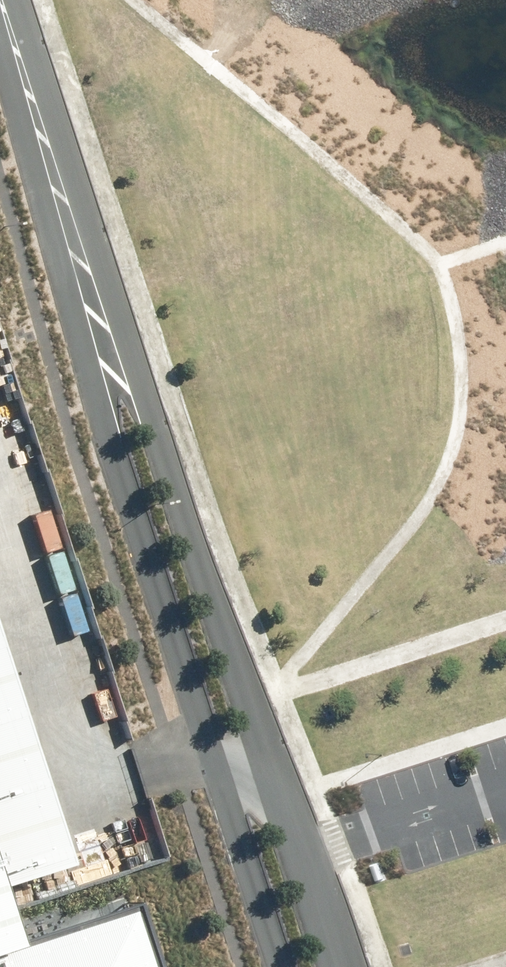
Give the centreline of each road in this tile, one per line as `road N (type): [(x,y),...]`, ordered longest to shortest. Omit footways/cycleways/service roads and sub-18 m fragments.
road 1 (unclassified): [(87,311),(147,411),(345,966)]
road 2 (unclassified): [(279,966),(108,428),(87,311)]
road 3 (unclassified): [(0,3),(87,311)]

